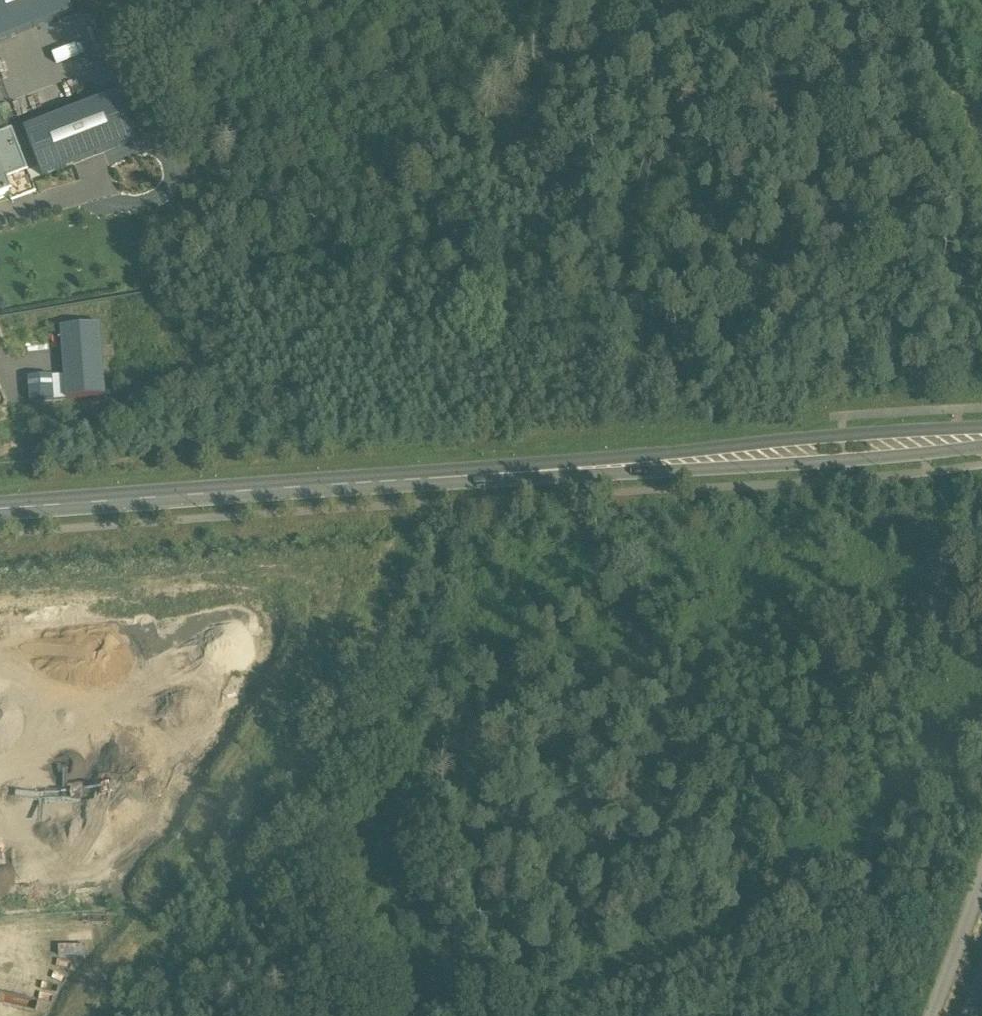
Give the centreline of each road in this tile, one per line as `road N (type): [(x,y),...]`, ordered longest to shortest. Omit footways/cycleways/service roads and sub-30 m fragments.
road 1 (tertiary): [(0,507),(981,438)]

